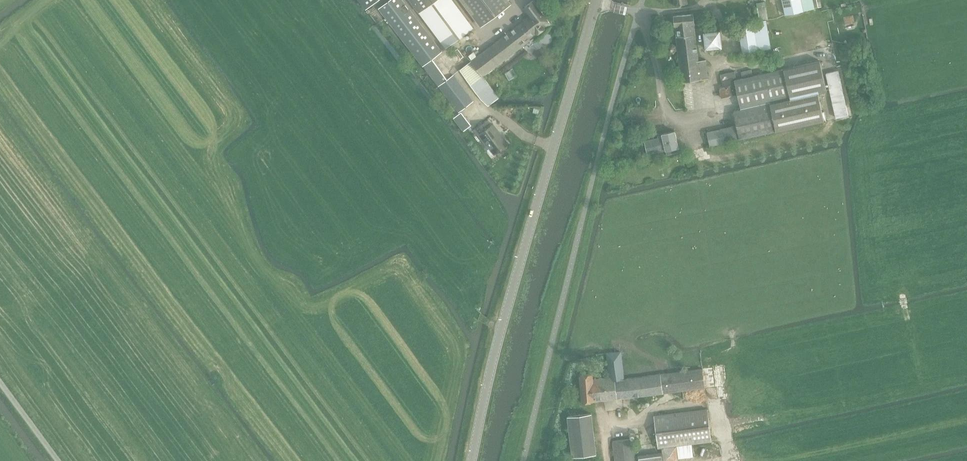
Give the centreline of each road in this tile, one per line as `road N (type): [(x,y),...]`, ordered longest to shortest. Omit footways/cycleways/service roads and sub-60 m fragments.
road 1 (secondary): [(471,460),(597,0)]

